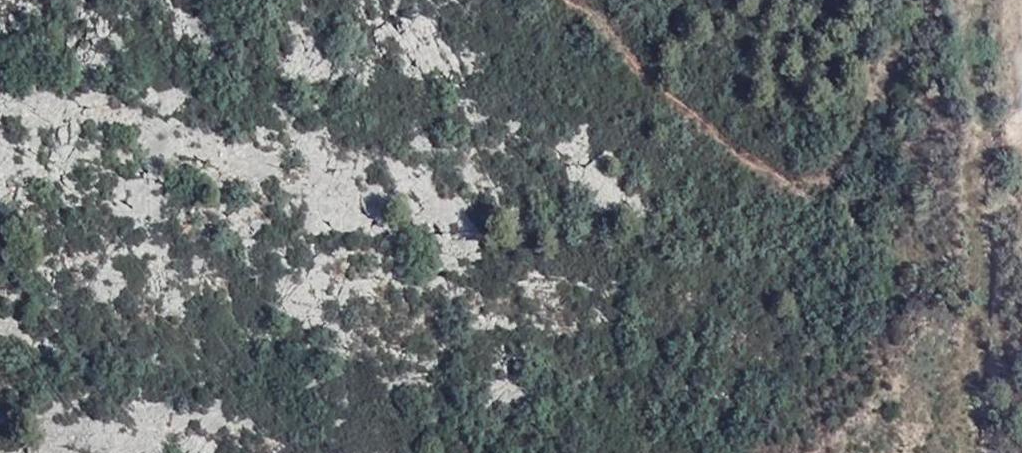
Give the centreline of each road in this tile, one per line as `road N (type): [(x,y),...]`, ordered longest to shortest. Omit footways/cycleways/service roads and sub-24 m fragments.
road 1 (track): [(576,0),(767,170),(823,175),(882,126),(932,0)]

